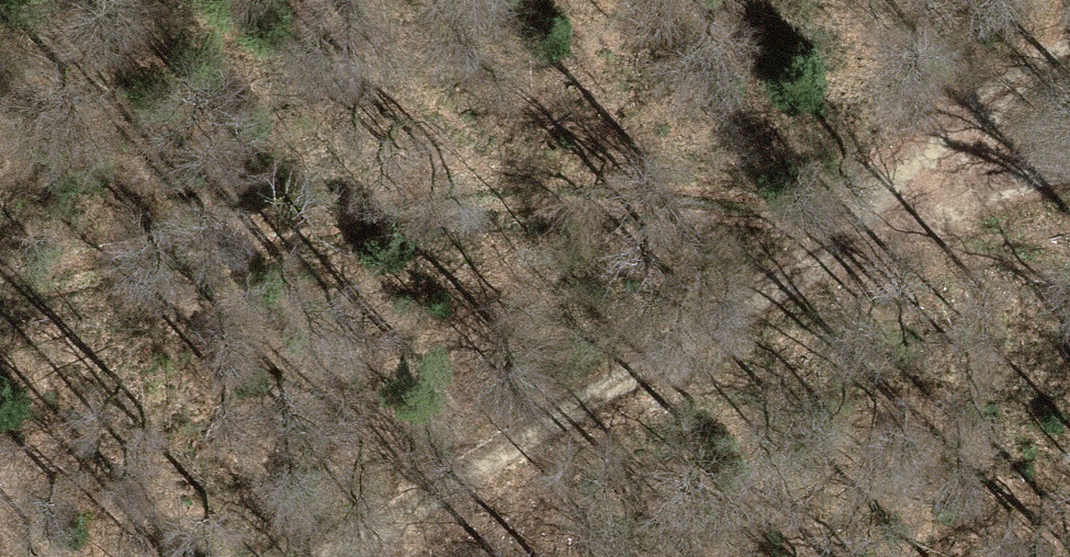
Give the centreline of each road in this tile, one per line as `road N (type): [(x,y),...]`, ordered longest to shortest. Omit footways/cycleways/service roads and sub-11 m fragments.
road 1 (track): [(0,278),(463,196),(720,189),(864,208)]
road 2 (track): [(338,556),(562,422),(864,208)]
road 3 (track): [(1069,43),(864,208)]
road 4 (track): [(864,208),(1069,164)]

